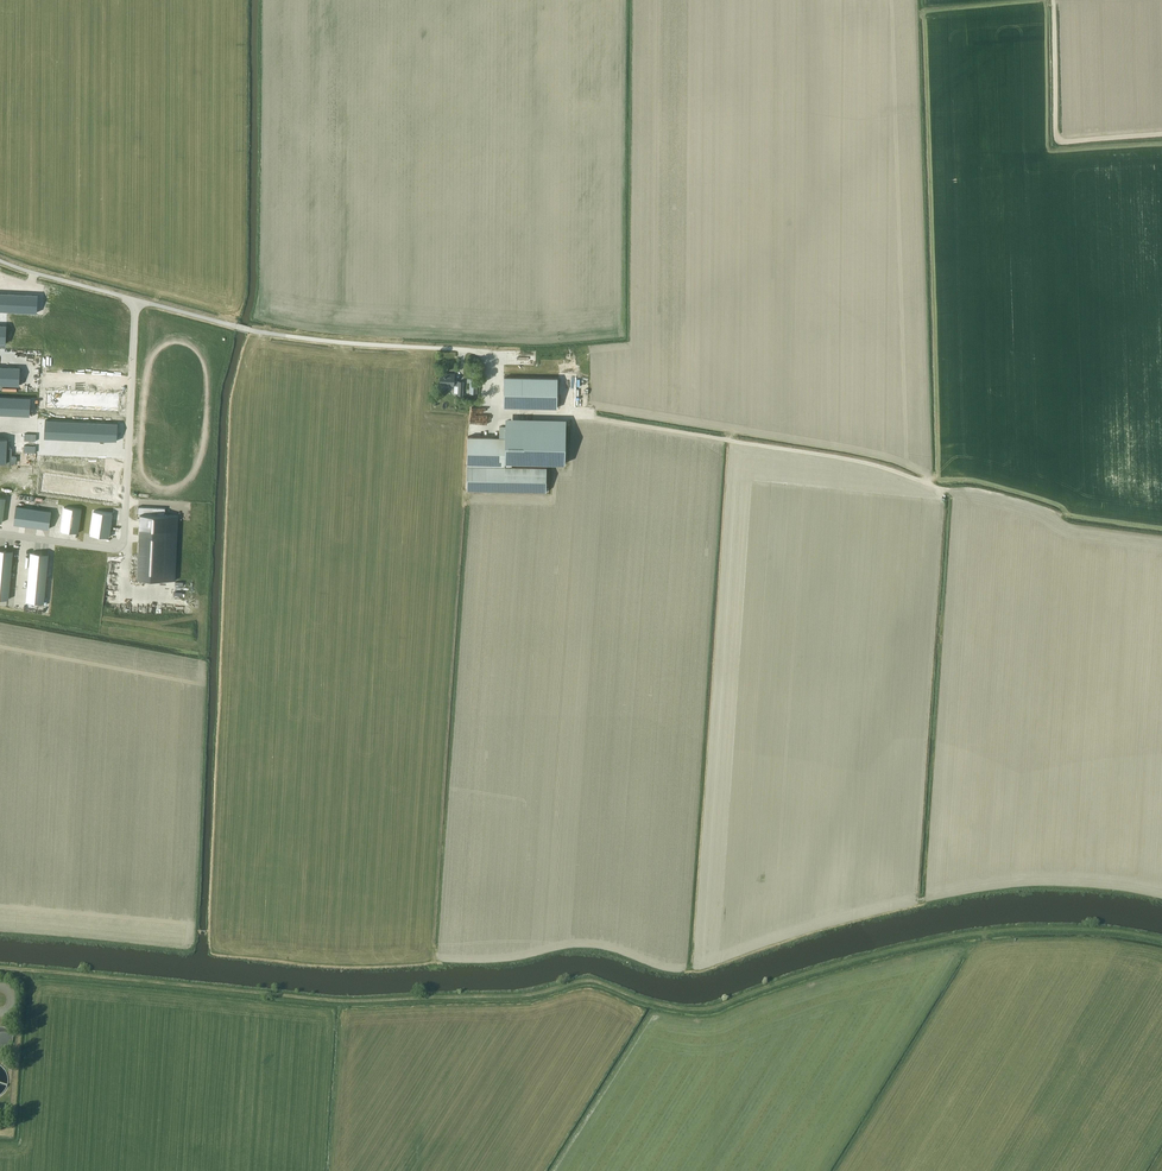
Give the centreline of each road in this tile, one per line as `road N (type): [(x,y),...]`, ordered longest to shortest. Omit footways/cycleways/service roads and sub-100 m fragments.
road 1 (track): [(0,967),(340,1001),(493,998),(584,982),(700,1009),(964,935),(1097,929),(1161,941)]
road 2 (unclassified): [(138,300),(122,544),(109,550),(0,535)]
road 3 (track): [(1052,0),(1059,141),(1161,135)]
road 4 (residential): [(138,300),(0,261)]

